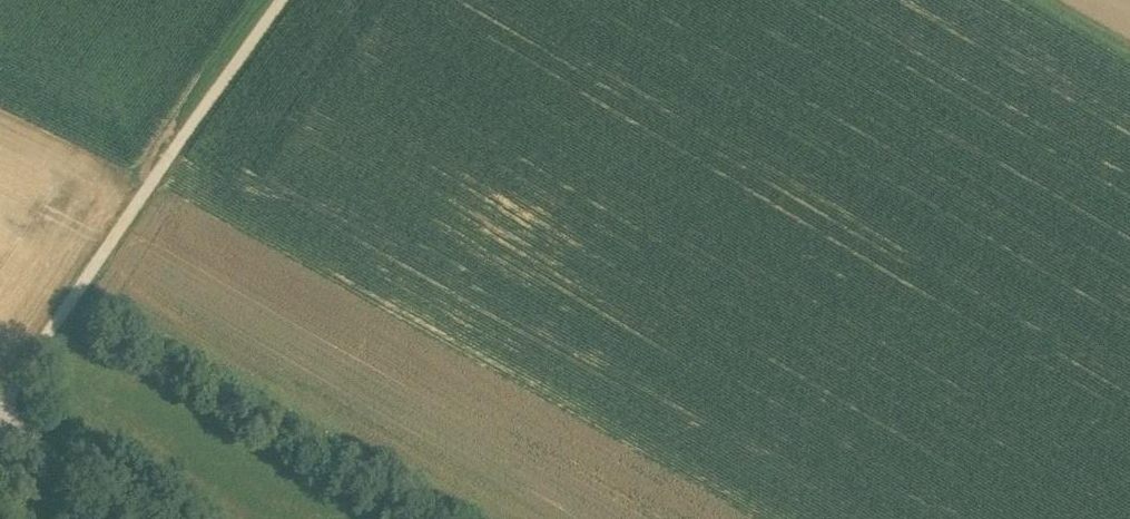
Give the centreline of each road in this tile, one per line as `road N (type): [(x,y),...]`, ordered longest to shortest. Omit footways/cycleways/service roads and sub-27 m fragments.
road 1 (track): [(1,422),(280,0)]

